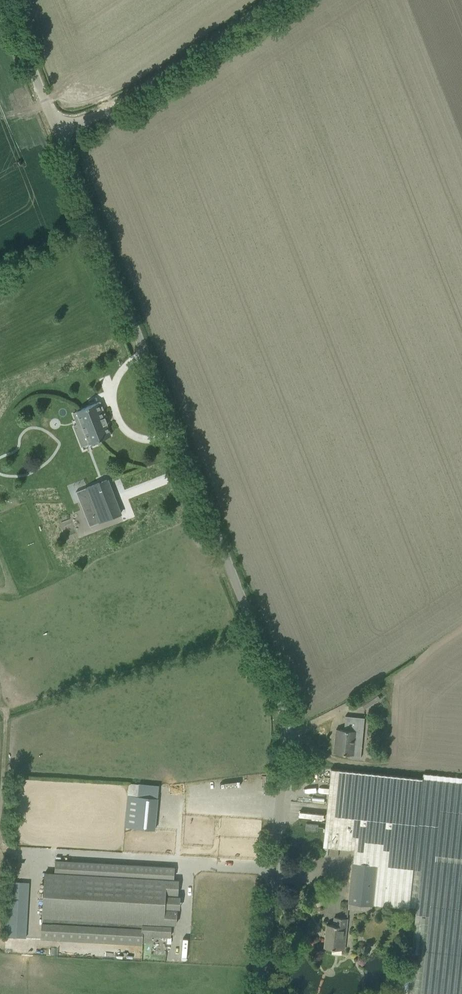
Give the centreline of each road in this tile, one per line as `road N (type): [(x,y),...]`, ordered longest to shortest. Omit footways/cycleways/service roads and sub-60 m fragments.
road 1 (unclassified): [(259,993),(283,712),(57,132)]
road 2 (unclassified): [(57,132),(125,103),(279,0)]
road 3 (unclassified): [(57,132),(4,0)]

